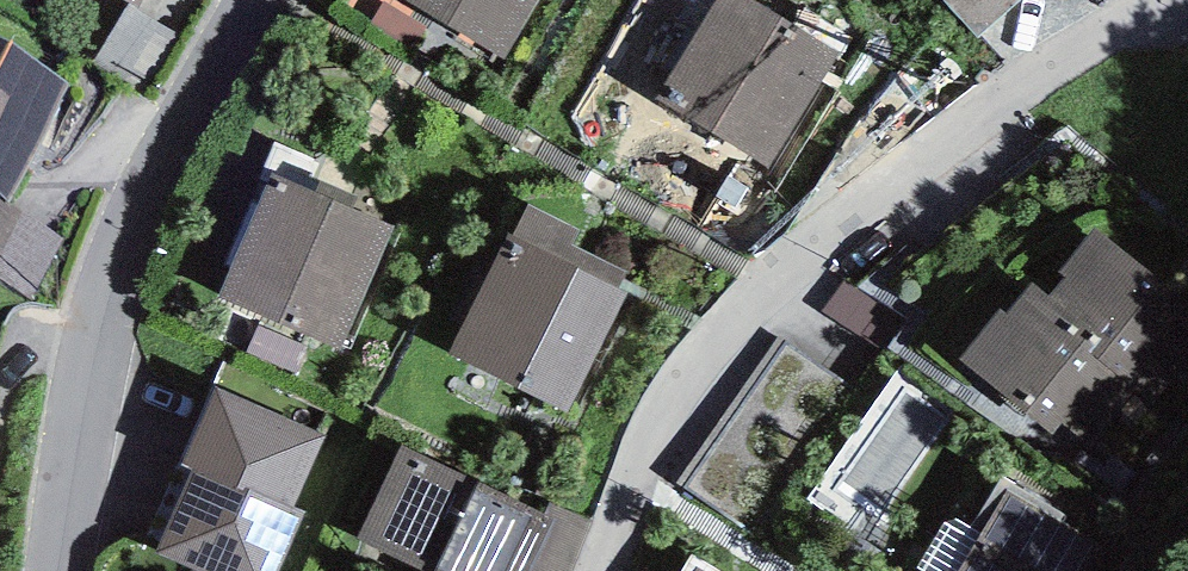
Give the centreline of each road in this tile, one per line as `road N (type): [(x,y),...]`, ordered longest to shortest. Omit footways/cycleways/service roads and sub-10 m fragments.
road 1 (residential): [(600,570),(682,384),(748,298),(848,217),(1179,0)]
road 2 (tertiary): [(228,46),(148,202),(112,308),(62,570)]

